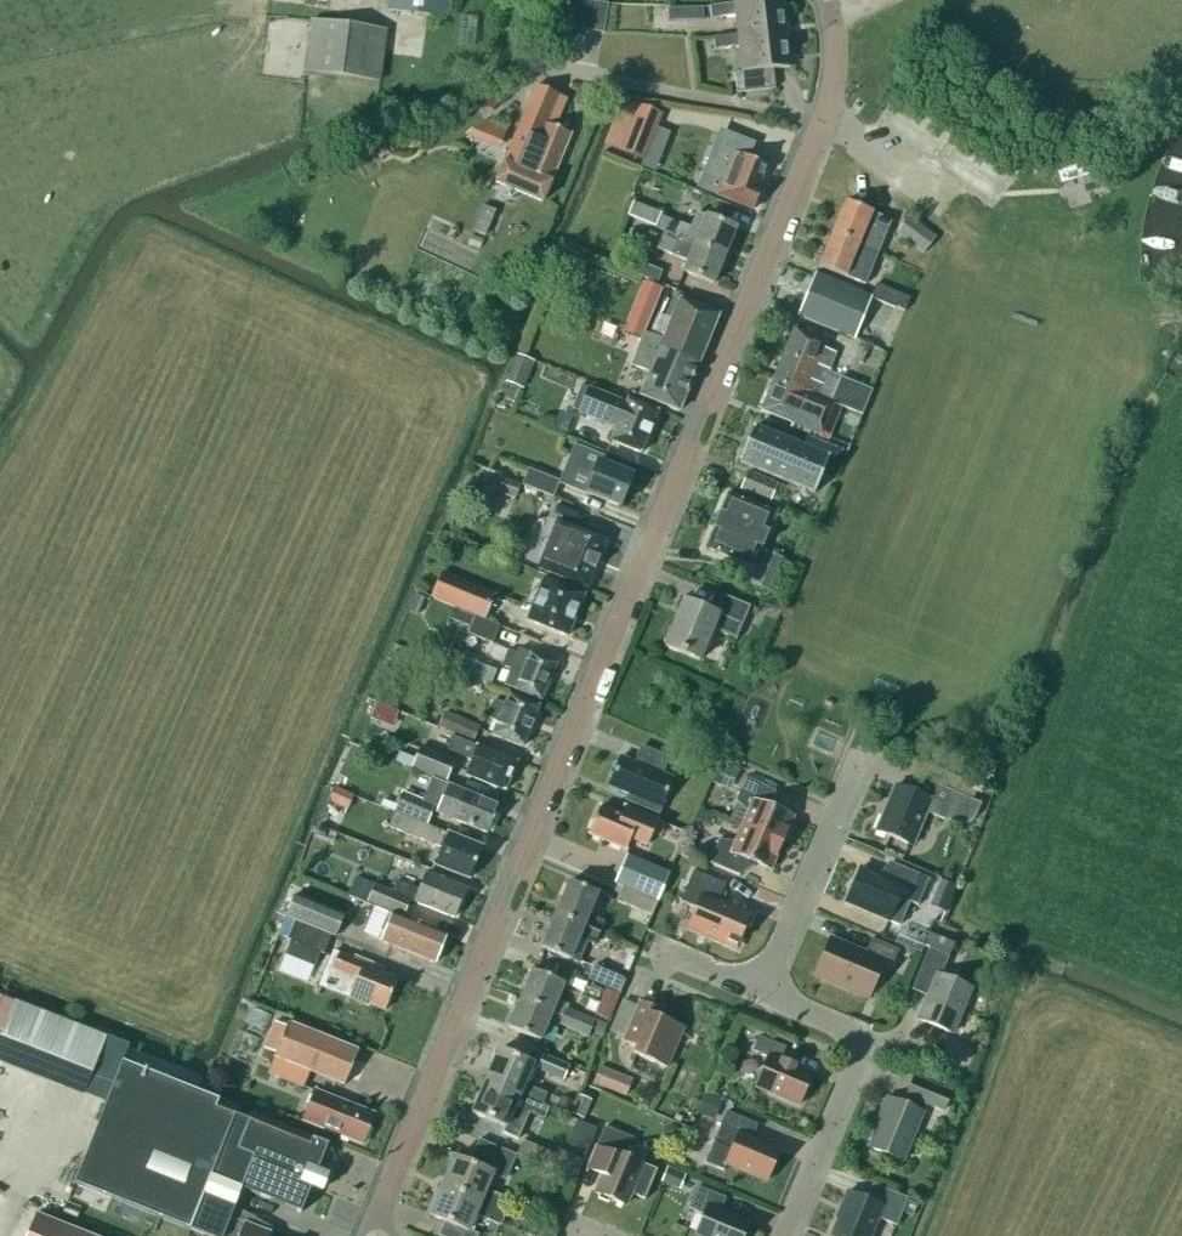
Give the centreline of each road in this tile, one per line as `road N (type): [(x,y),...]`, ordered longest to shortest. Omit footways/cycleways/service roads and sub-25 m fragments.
road 1 (tertiary): [(372,1235),(823,114),(836,52),(831,5)]
road 2 (residential): [(787,1235),(855,1055),(838,1027),(766,992)]
road 3 (residential): [(766,992),(855,767)]

